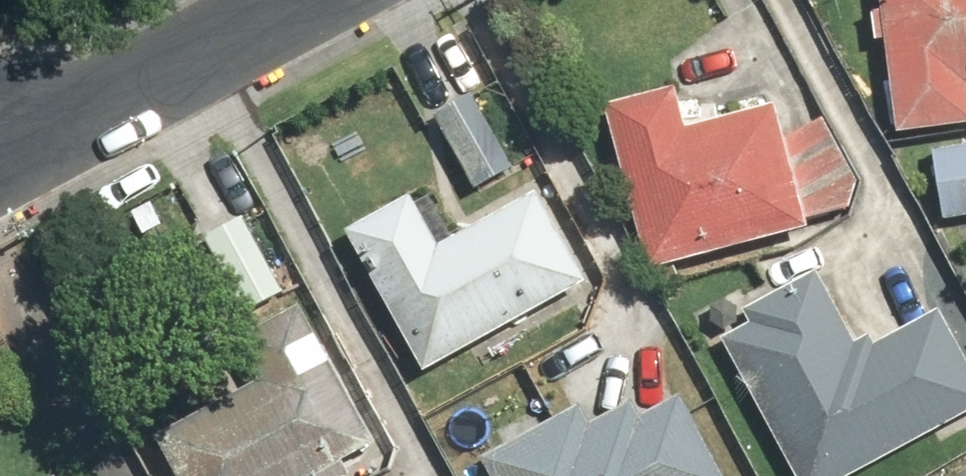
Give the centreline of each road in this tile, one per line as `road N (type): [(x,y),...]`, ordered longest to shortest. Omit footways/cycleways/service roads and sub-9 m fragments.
road 1 (residential): [(312,0),(0,168)]

